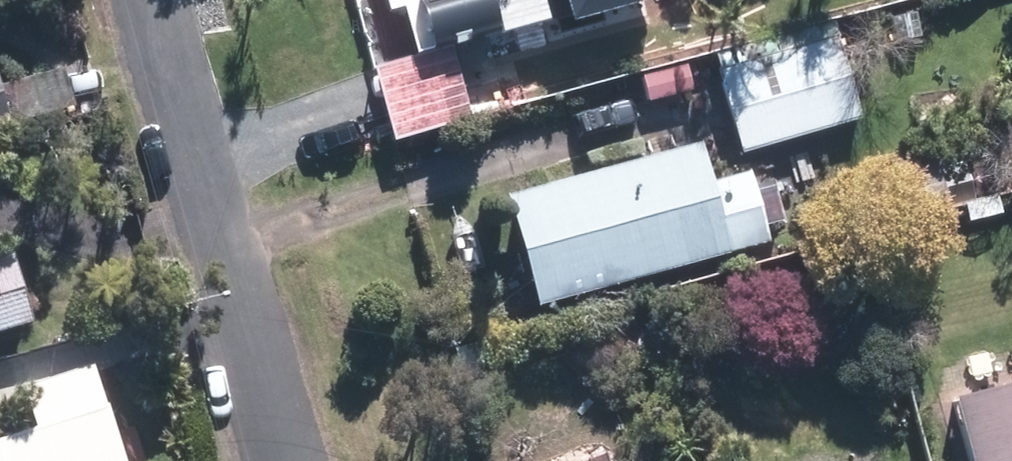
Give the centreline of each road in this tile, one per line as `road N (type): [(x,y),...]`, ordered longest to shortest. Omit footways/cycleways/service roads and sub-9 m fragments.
road 1 (residential): [(160,0),(283,460)]

